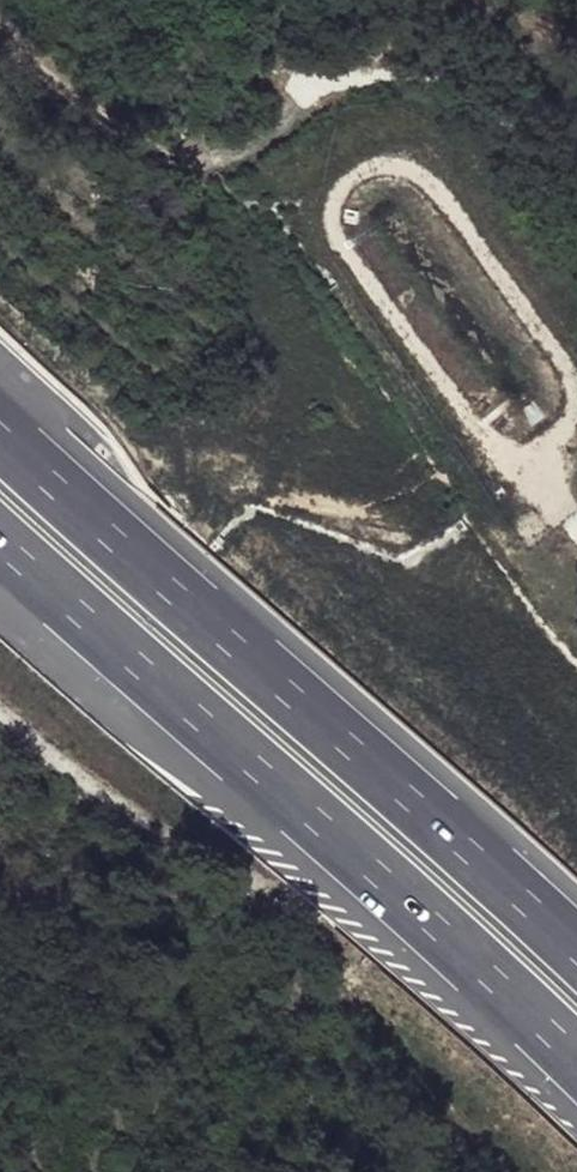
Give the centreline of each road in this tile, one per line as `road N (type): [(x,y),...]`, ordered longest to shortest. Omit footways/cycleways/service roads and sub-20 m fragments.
road 1 (motorway): [(576,963),(0,449)]
road 2 (motorway): [(0,552),(576,1064)]
road 3 (residential): [(576,229),(502,105),(414,72),(322,86),(304,72)]
road 4 (residential): [(39,74),(143,144),(198,161),(239,152),(276,131),(304,72)]
road 5 (track): [(344,83),(447,0)]

